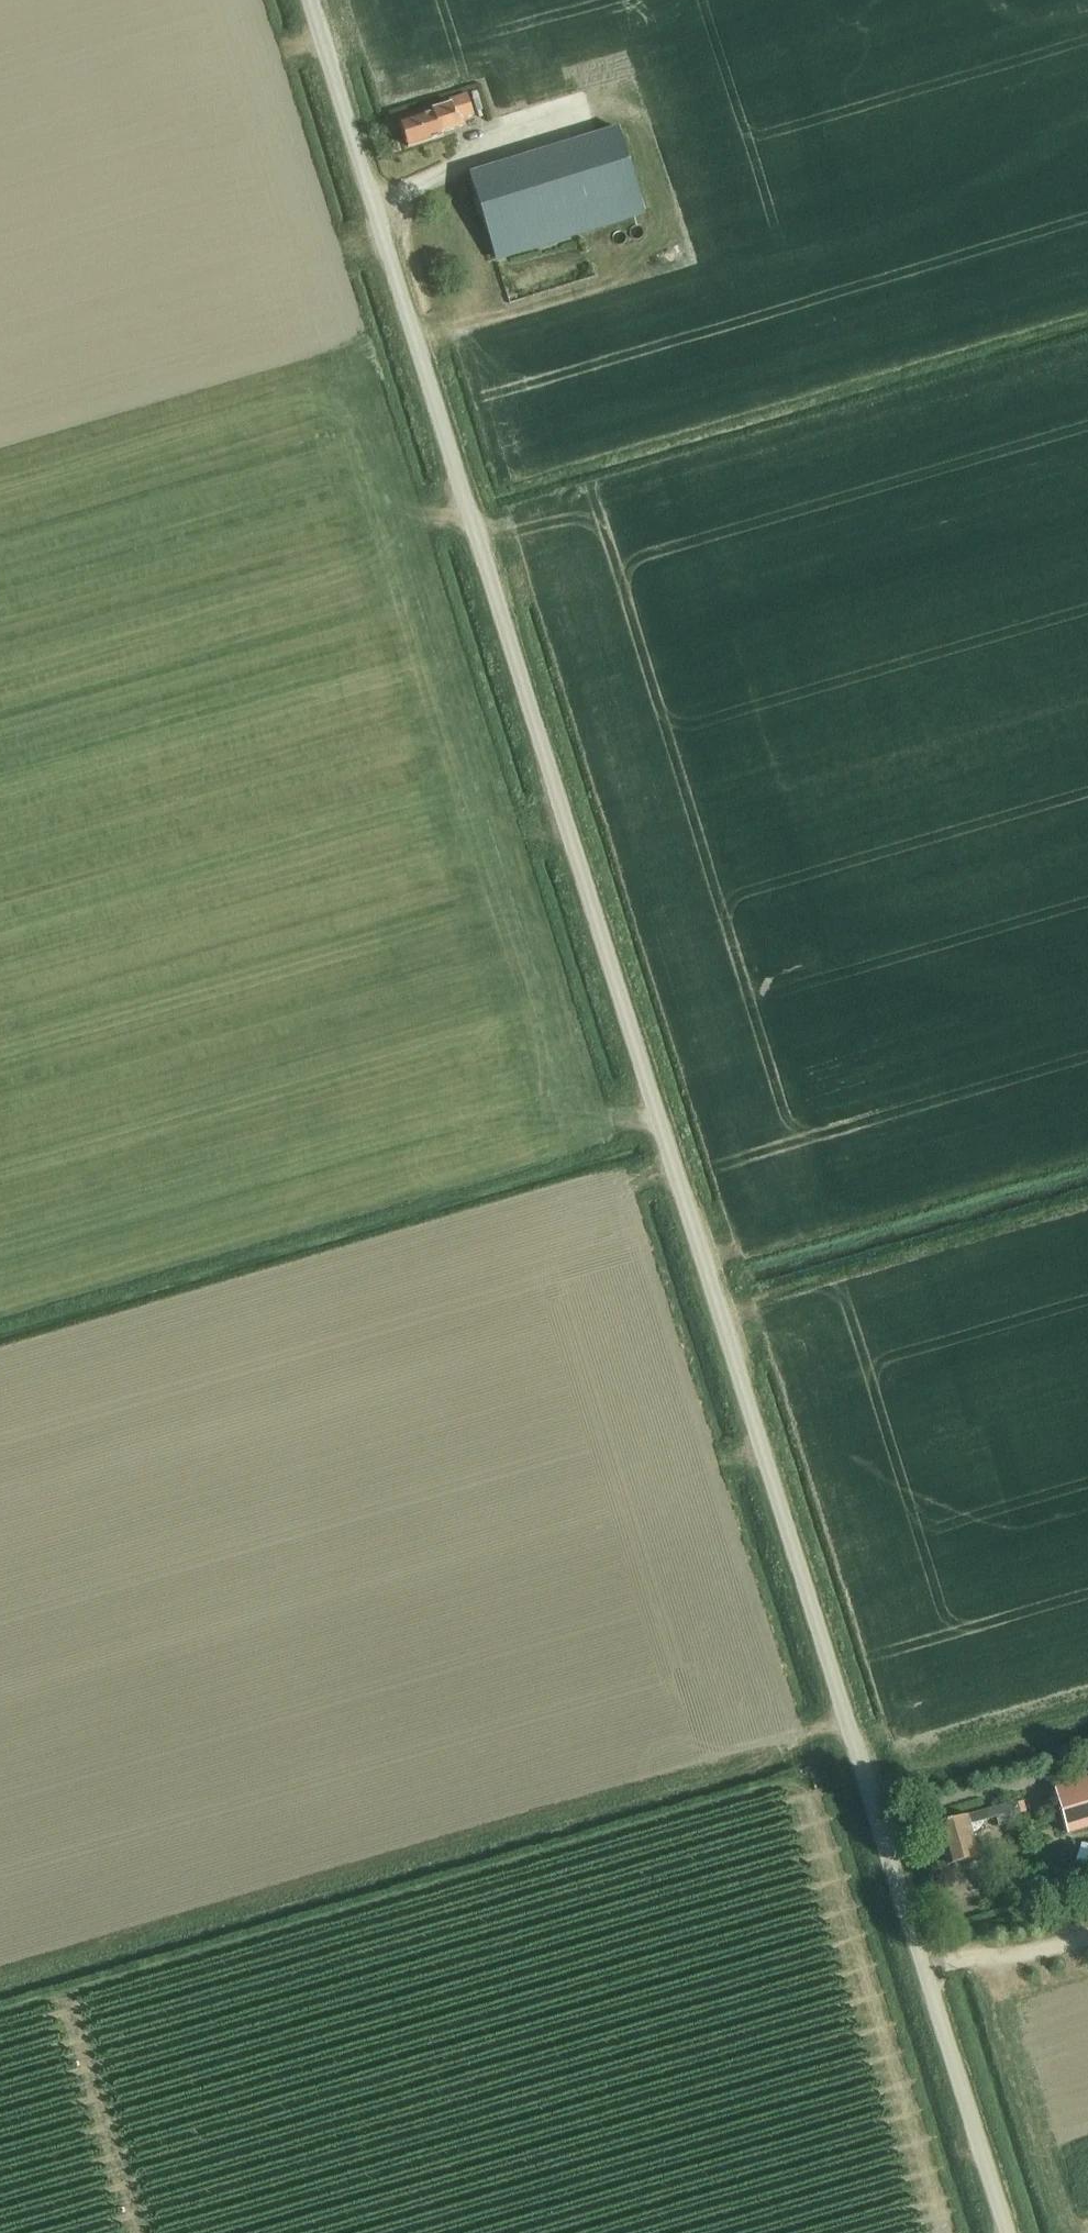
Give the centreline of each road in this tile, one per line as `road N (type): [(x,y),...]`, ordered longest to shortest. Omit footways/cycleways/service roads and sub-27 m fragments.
road 1 (unclassified): [(999,2232),(519,761),(288,0)]

